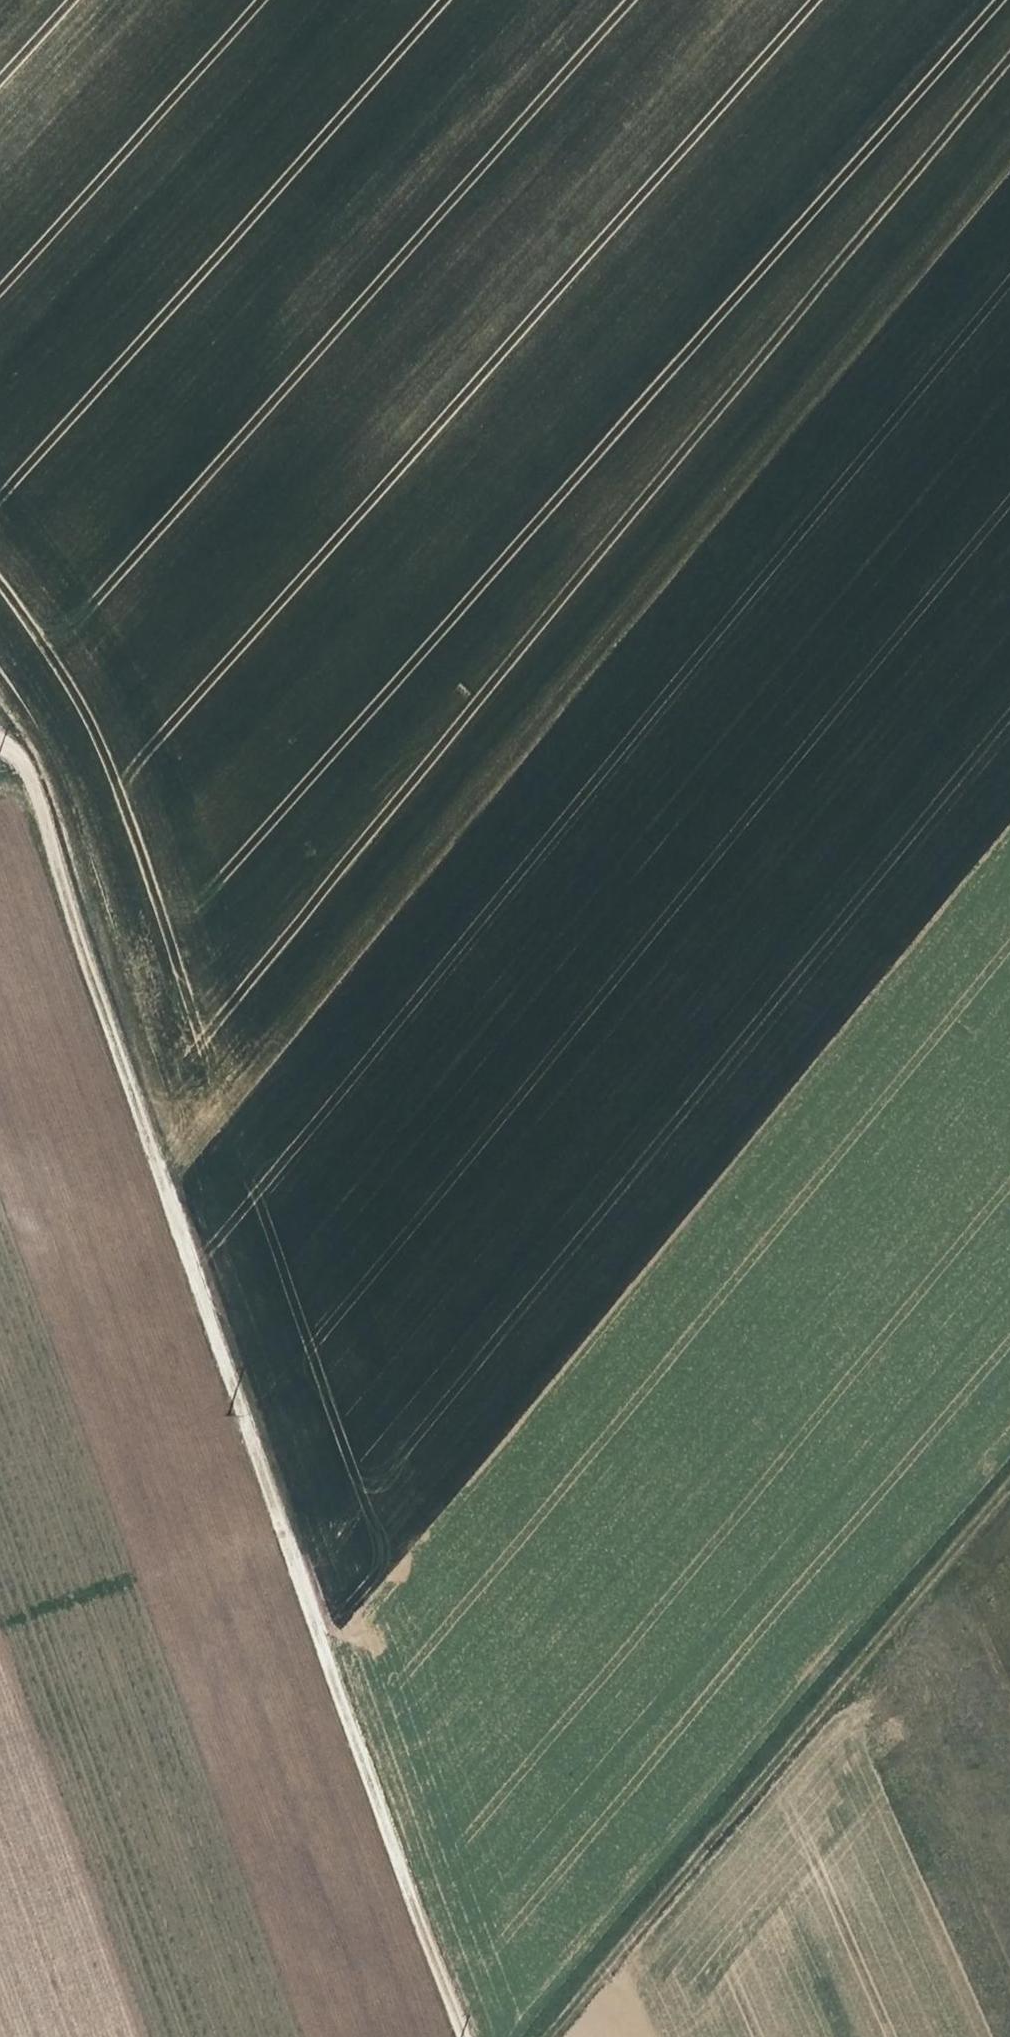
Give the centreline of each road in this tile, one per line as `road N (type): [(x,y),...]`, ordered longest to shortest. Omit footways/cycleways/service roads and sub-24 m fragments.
road 1 (track): [(457,2036),(30,772),(0,736)]
road 2 (track): [(1009,1469),(543,2036)]

